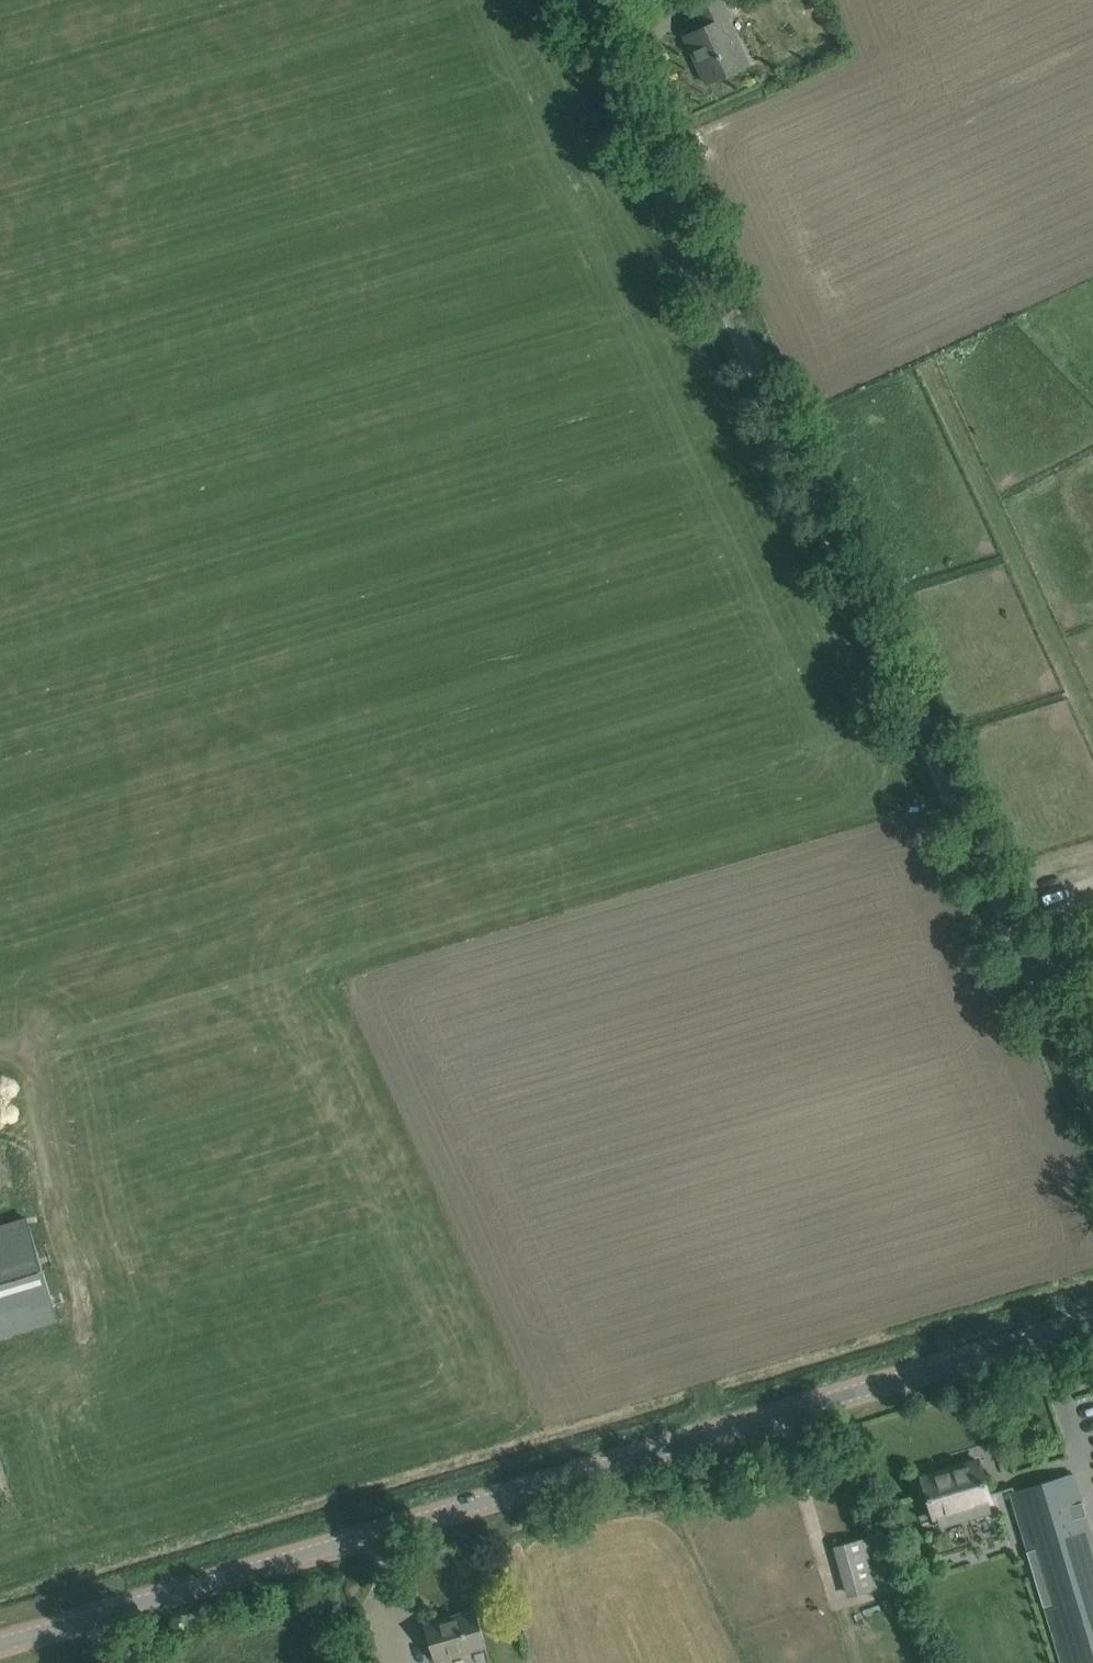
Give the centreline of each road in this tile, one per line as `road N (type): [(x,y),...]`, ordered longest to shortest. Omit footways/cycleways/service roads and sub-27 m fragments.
road 1 (unclassified): [(1092,1098),(585,0)]
road 2 (tertiary): [(0,1644),(1092,1321)]

